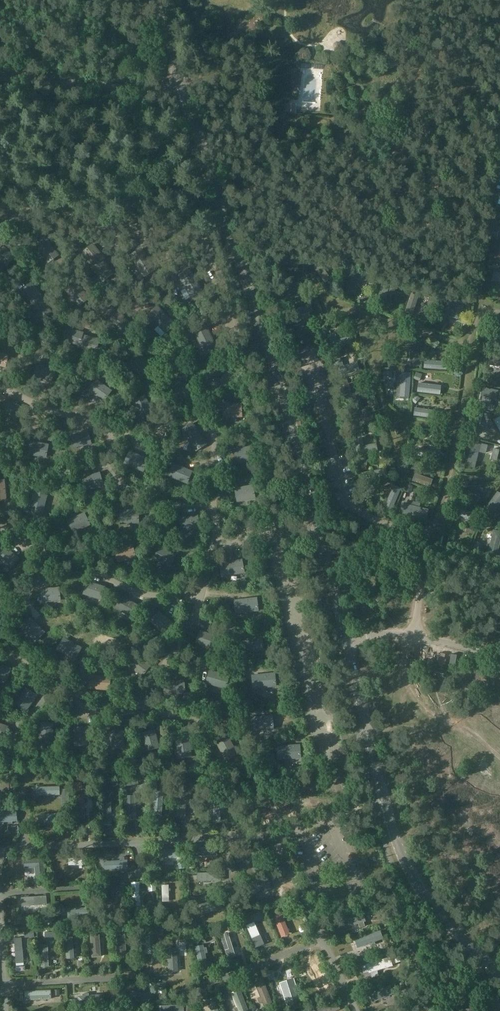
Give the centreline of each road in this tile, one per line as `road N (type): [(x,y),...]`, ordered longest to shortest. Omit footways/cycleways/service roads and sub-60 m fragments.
road 1 (unclassified): [(346,642),(292,423),(184,90)]
road 2 (unclassified): [(346,642),(408,871),(499,975)]
road 3 (unclassified): [(184,90),(0,71)]
road 4 (unclassified): [(499,660),(399,637),(346,642)]

